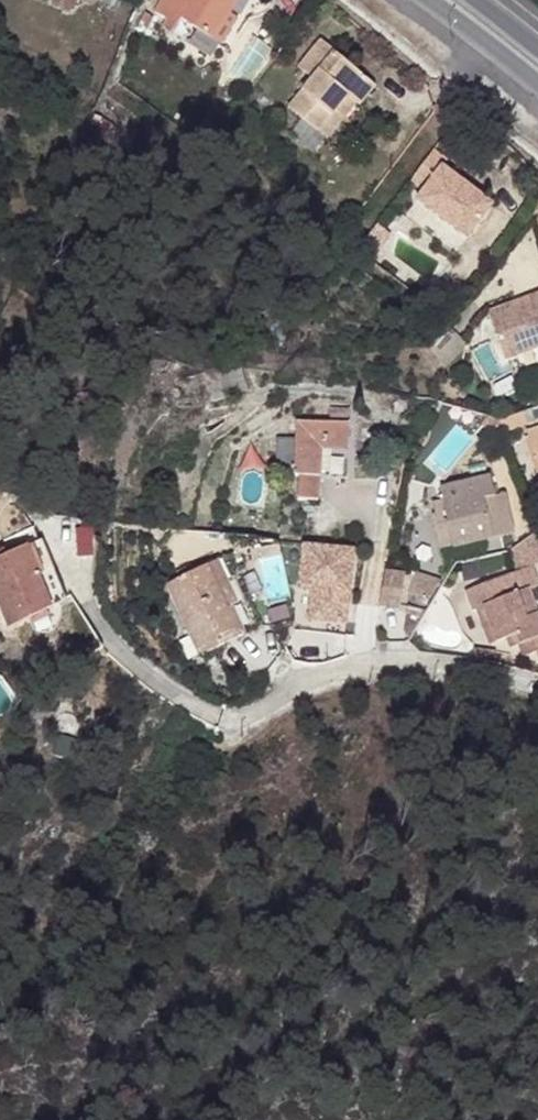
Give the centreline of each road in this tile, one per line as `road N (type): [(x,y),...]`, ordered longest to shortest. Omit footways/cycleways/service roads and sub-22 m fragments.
road 1 (residential): [(537,682),(440,665),(375,669),(316,683),(250,724)]
road 2 (secondary): [(431,0),(537,89)]

